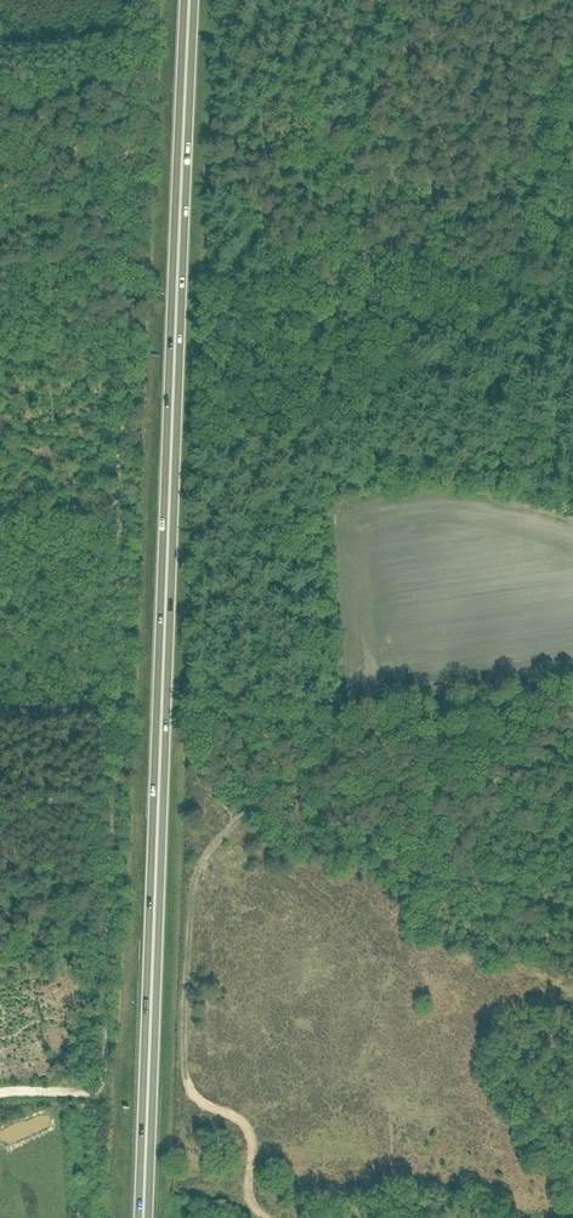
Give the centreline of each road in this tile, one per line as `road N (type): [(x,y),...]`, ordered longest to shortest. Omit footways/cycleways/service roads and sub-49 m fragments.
road 1 (trunk): [(143,1217),(192,0)]
road 2 (track): [(233,825),(191,886),(184,1068),(198,1100),(250,1133),(249,1197),(265,1217)]
road 3 (track): [(123,491),(115,796)]
road 4 (track): [(115,796),(105,1012)]
road 5 (track): [(233,825),(271,789),(360,732),(372,709)]
road 6 (track): [(105,1012),(100,1085),(0,1093)]
road 7 (track): [(132,270),(123,432)]
road 8 (track): [(134,159),(137,0)]

